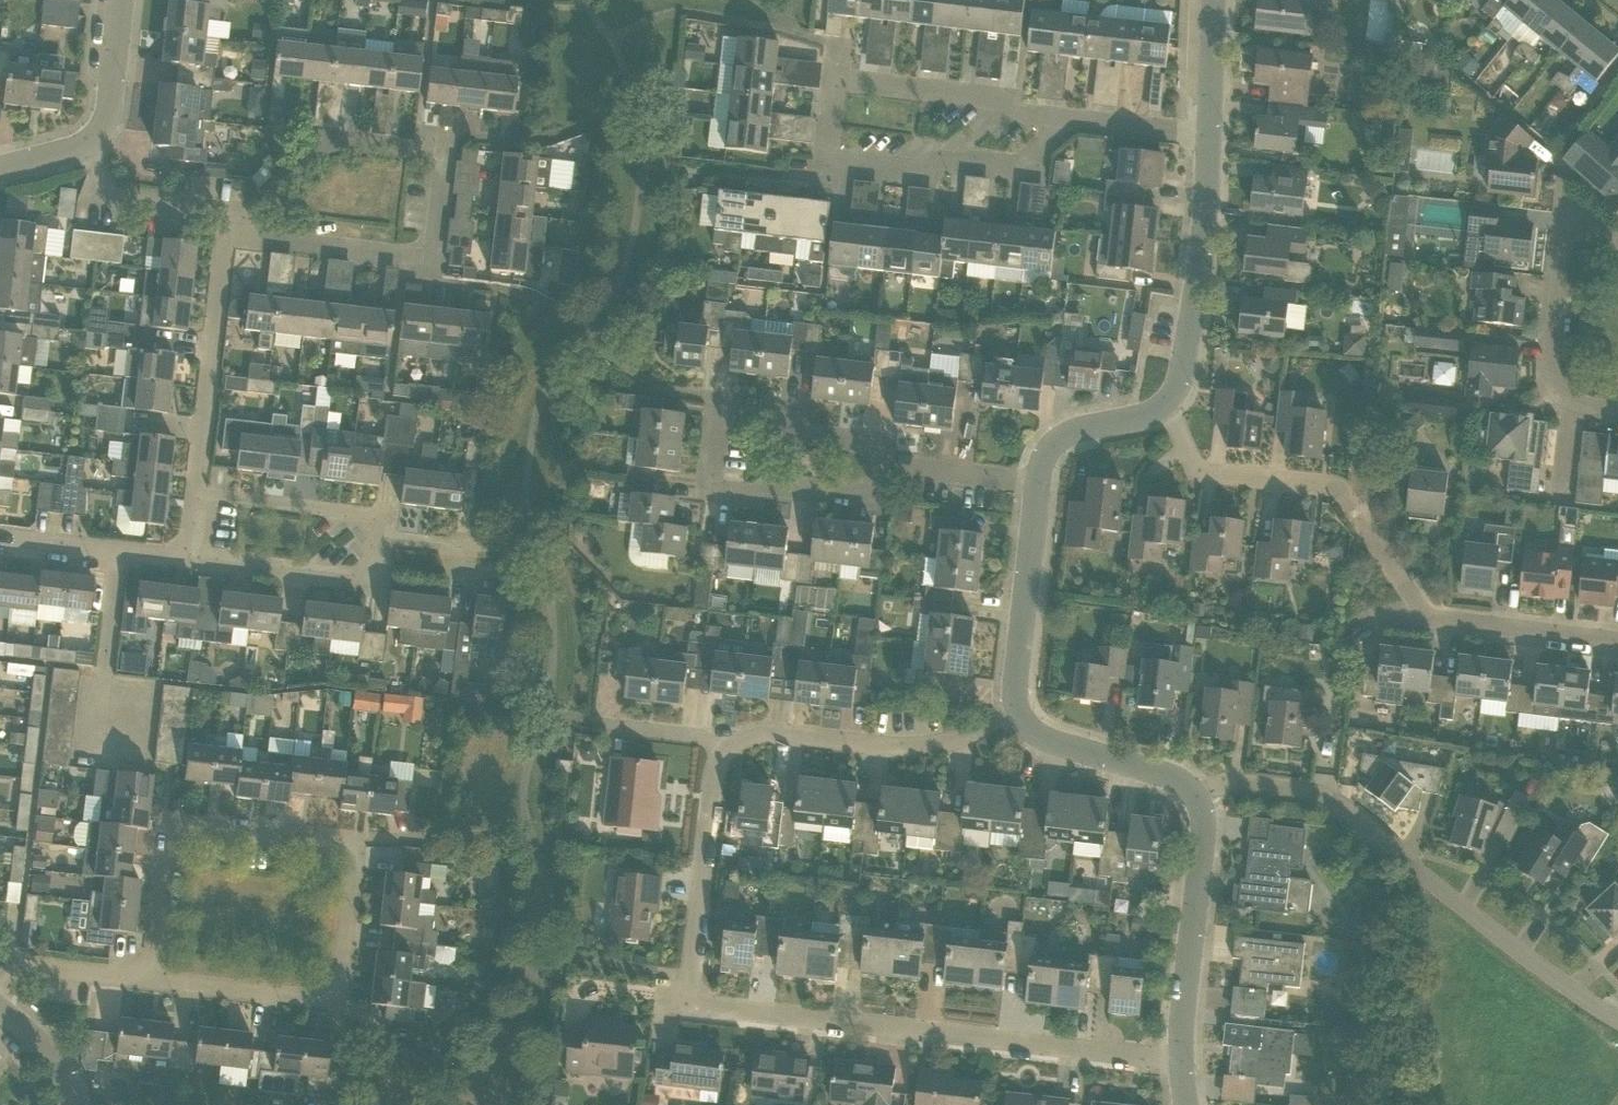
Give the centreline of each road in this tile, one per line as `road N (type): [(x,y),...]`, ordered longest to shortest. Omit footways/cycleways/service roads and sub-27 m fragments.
road 1 (residential): [(1179,1058),(715,1005),(697,993),(692,975),(711,729)]
road 2 (residential): [(1617,1016),(1547,973),(1317,801),(1280,791),(1195,792)]
road 3 (residential): [(257,222),(273,241),(434,259),(446,158),(328,145),(297,160)]
road 4 (residential): [(189,555),(356,572),(372,563),(382,539),(374,519),(359,509),(196,492)]
road 5 (residential): [(881,474),(839,494),(717,496),(705,467),(714,423),(723,418),(851,446)]
road 6 (residential): [(837,83),(828,165),(928,178),(955,167),(1031,177),(1062,121)]
road 7 (residential): [(356,859),(346,845),(173,833),(153,980)]
road 8 (residential): [(153,980),(315,1002),(341,985),(356,859)]
road 9 (residential): [(711,729),(936,741),(966,736),(1014,692)]
road 10 (residential): [(1163,403),(1186,363),(1208,221),(1210,135)]
road 11 (residential): [(196,492),(228,219)]
road 12 (residential): [(1617,409),(1583,406),(1561,388),(1553,361),(1564,249),(1578,234),(1602,230),(1617,241)]
road 13 (residential): [(1179,1058),(1195,792)]
road 14 (residential): [(1062,121),(1006,102),(837,83)]
road 15 (residential): [(1336,487),(1199,472),(1163,403)]
road 16 (residential): [(1195,792),(1045,735),(1014,692)]
road 17 (residential): [(1014,692),(1030,483)]
road 18 (residential): [(0,534),(189,555)]
road 19 (residential): [(1617,640),(1432,618)]
road 20 (residential): [(87,145),(108,194),(228,219)]
road 21 (residential): [(0,1003),(34,969),(153,980)]
road 22 (residential): [(1030,483),(1066,434),(1124,423),(1163,403)]
road 23 (residential): [(87,145),(109,116),(122,0)]
road 24 (residential): [(1030,483),(881,474)]
road 25 (residential): [(1210,135),(1062,121)]
road 26 (residential): [(1210,135),(1215,0)]

